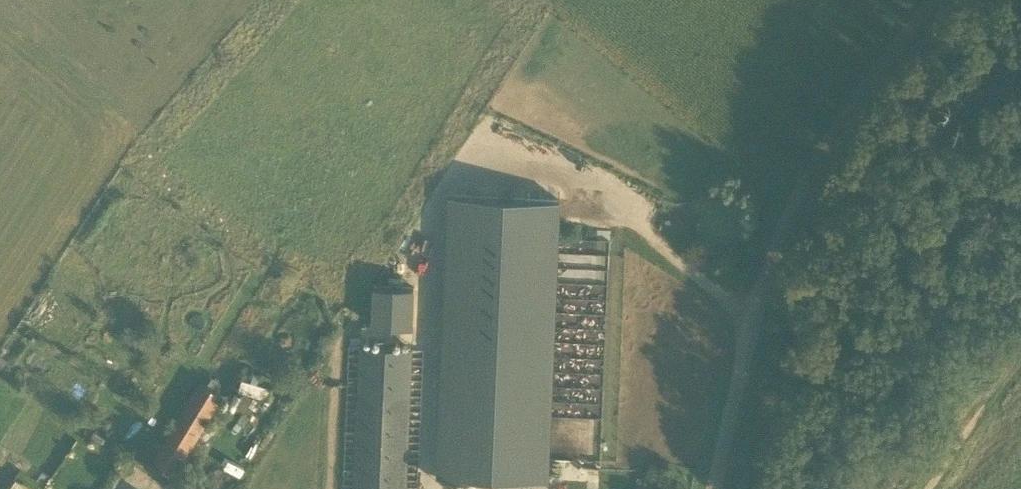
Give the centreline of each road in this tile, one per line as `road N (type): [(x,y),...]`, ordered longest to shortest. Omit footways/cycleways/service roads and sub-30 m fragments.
road 1 (unclassified): [(713,488),(769,270),(793,209),(862,91),(933,0)]

